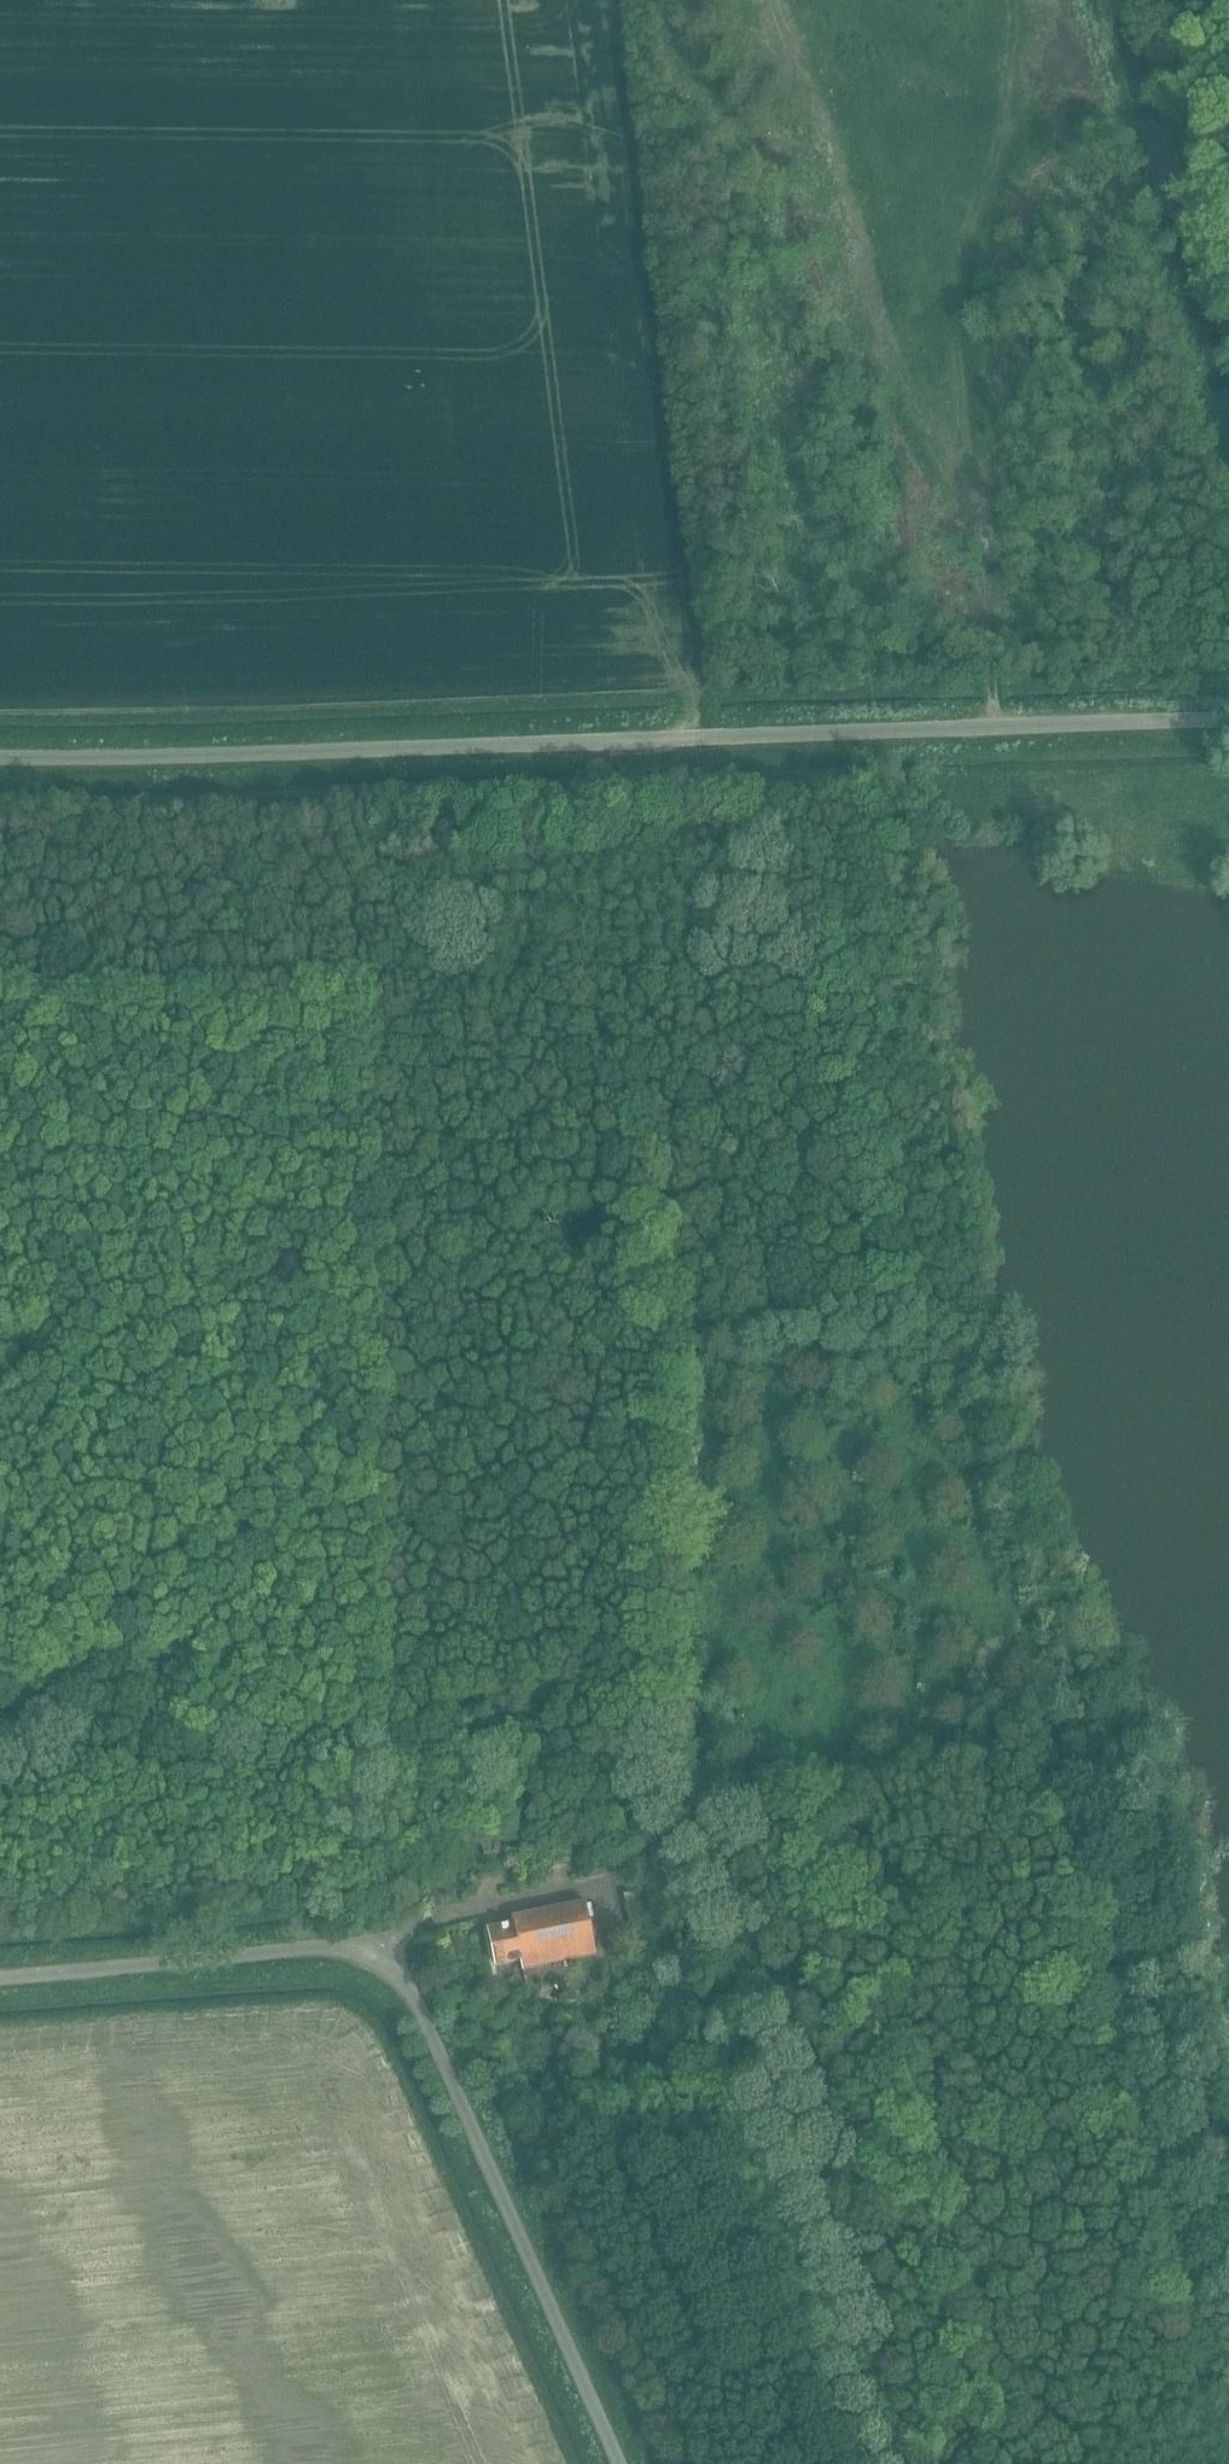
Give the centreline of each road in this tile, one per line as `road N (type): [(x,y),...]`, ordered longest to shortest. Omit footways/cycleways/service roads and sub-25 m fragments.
road 1 (track): [(617,741),(617,850),(392,856),(389,967),(245,976),(266,1734),(0,1753)]
road 2 (unclassified): [(0,753),(1228,719)]
road 3 (unclassified): [(621,2463),(416,1993),(387,1961),(351,1949),(296,1948),(0,1972)]

